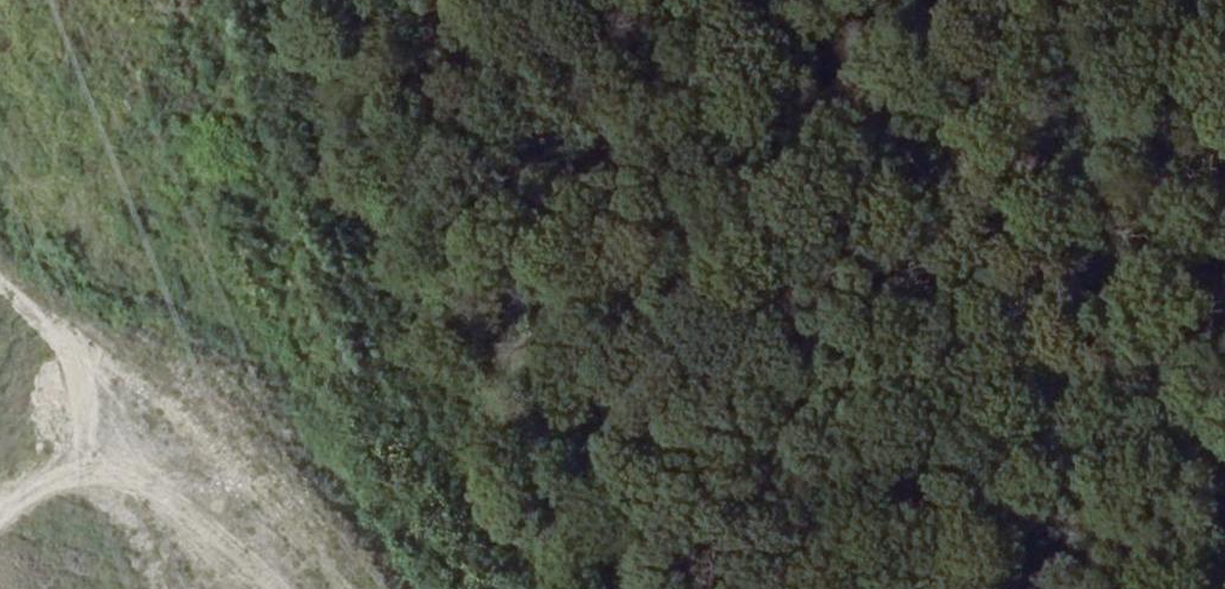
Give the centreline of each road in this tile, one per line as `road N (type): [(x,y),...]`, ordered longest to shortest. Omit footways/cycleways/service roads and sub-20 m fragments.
road 1 (track): [(1224,465),(782,0)]

